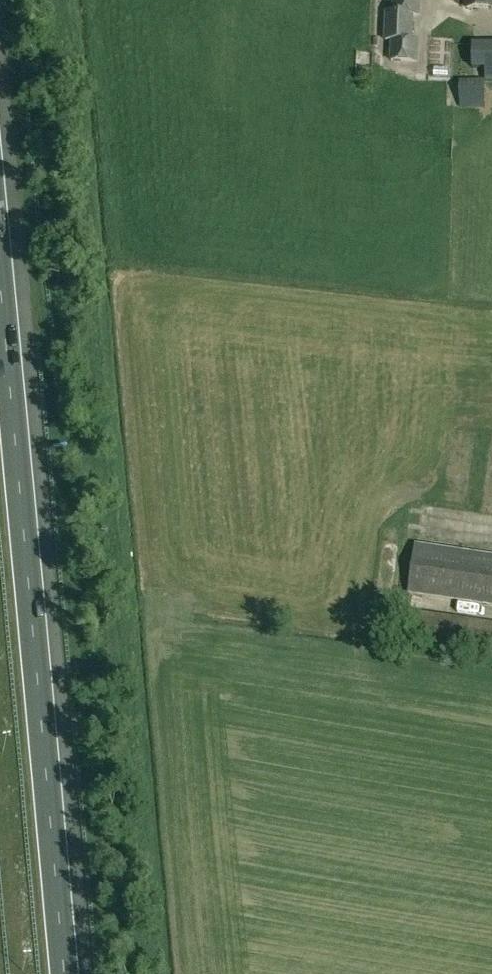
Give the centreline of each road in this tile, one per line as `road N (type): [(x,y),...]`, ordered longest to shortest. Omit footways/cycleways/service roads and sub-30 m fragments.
road 1 (motorway): [(64,973),(0,236)]

